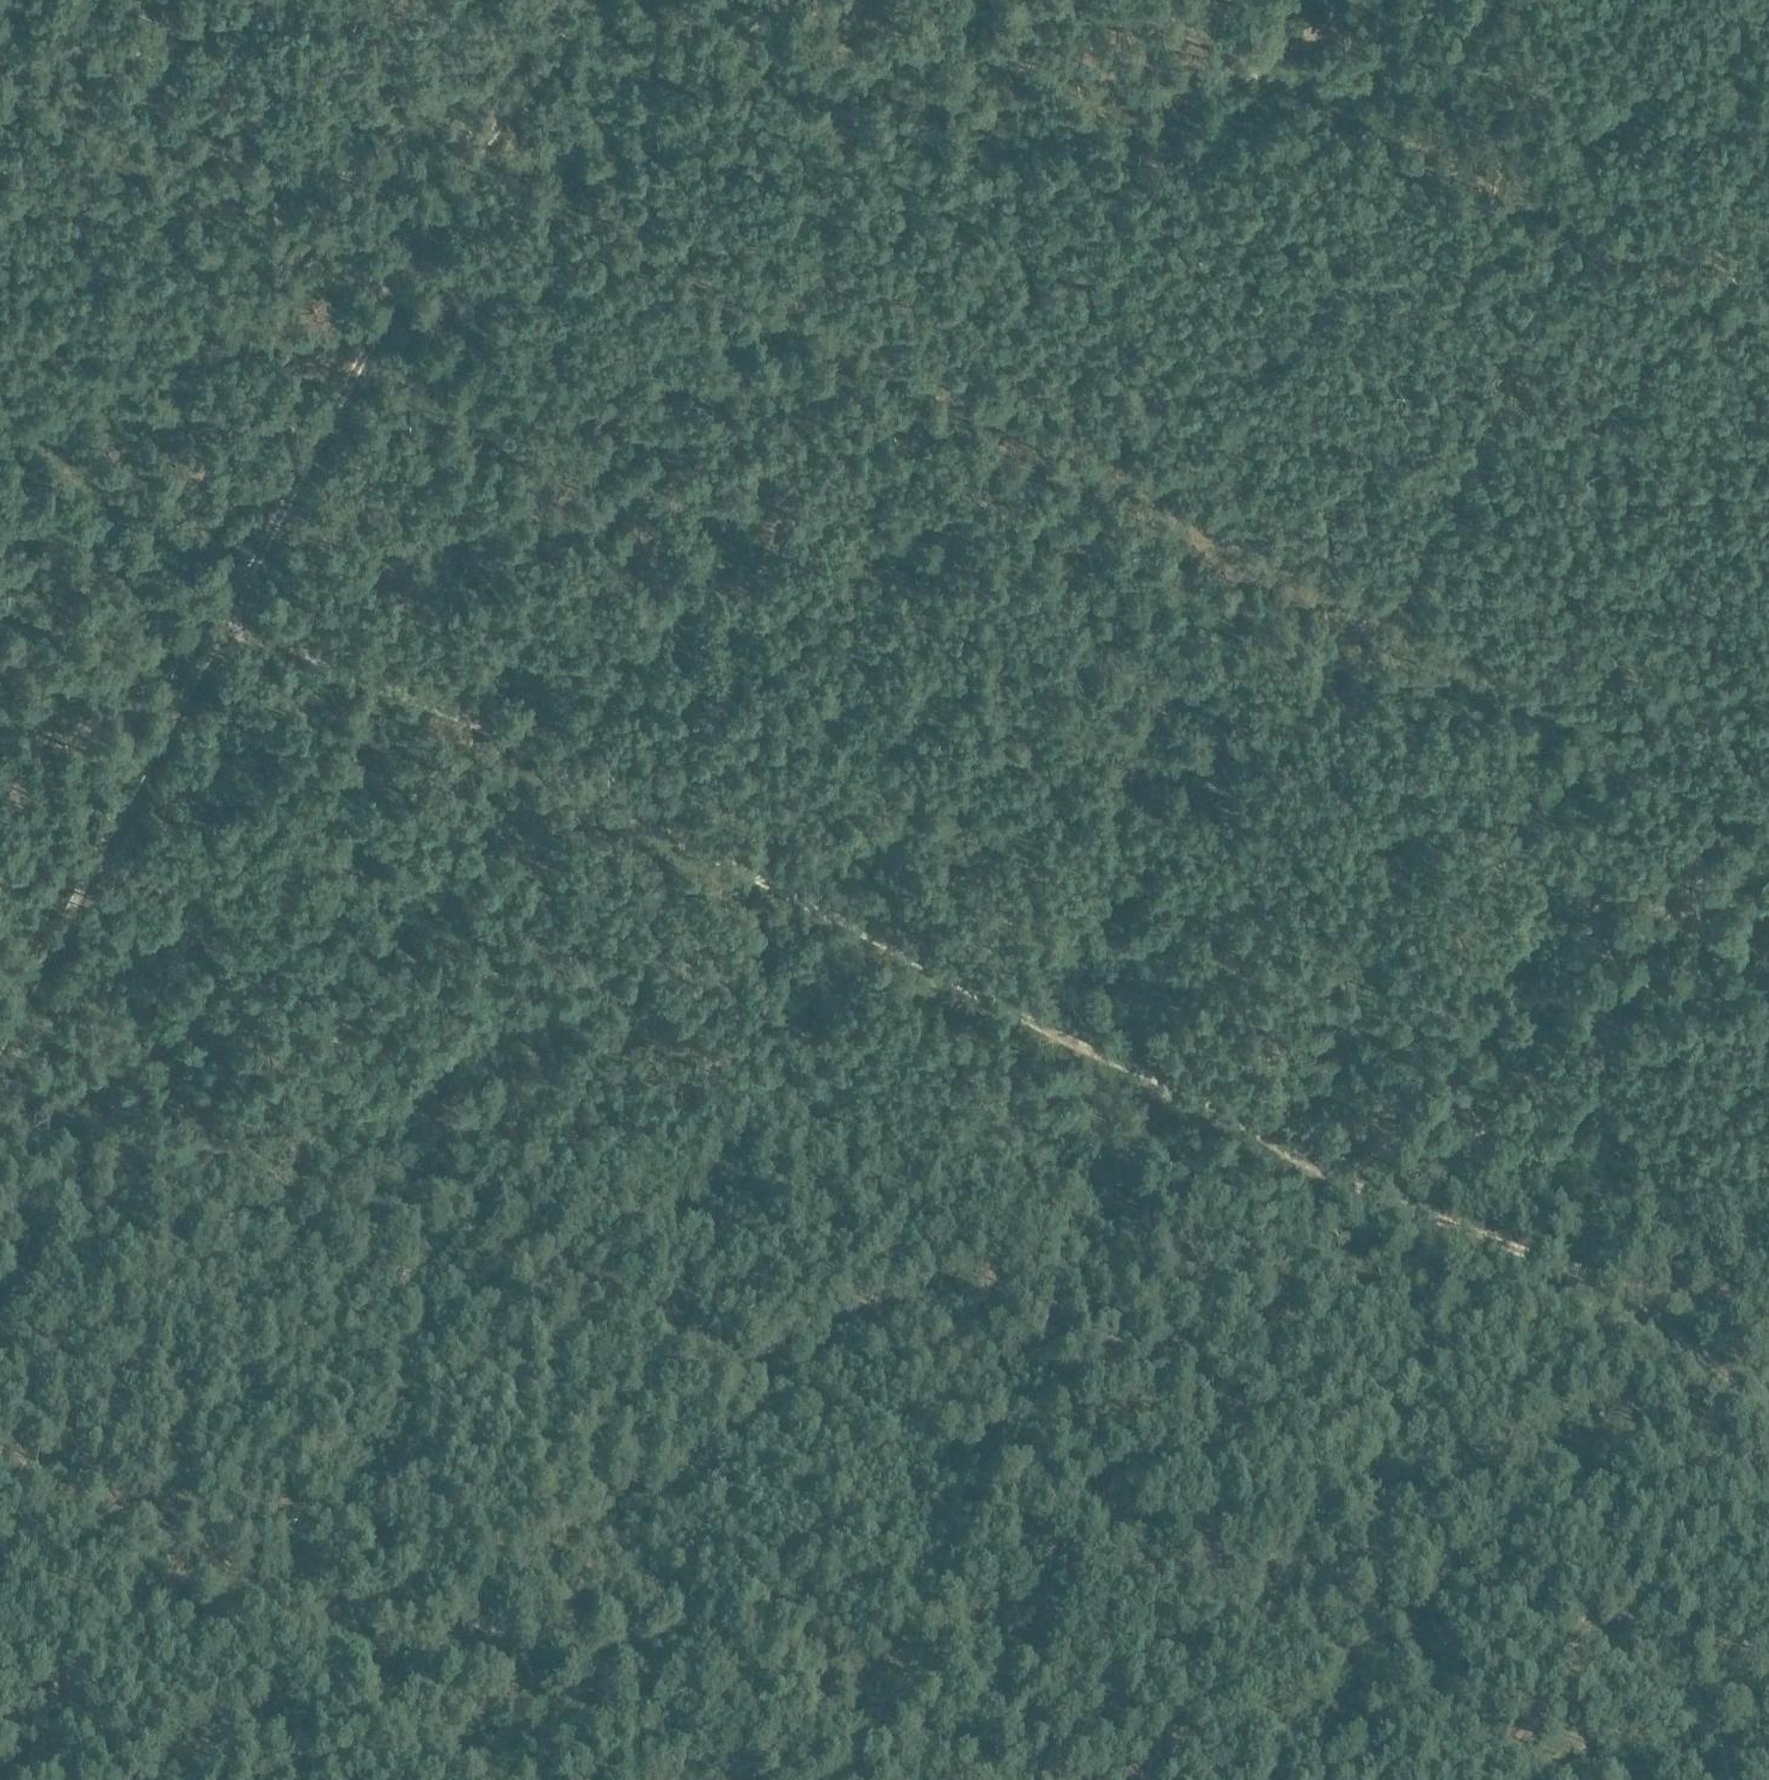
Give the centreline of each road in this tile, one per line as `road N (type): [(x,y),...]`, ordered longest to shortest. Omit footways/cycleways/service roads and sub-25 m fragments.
road 1 (track): [(1768,1400),(1601,1277),(1341,1180),(1235,1117),(621,812),(503,739),(226,624)]
road 2 (track): [(226,624),(400,272),(581,0)]
road 3 (track): [(0,1047),(226,624)]

